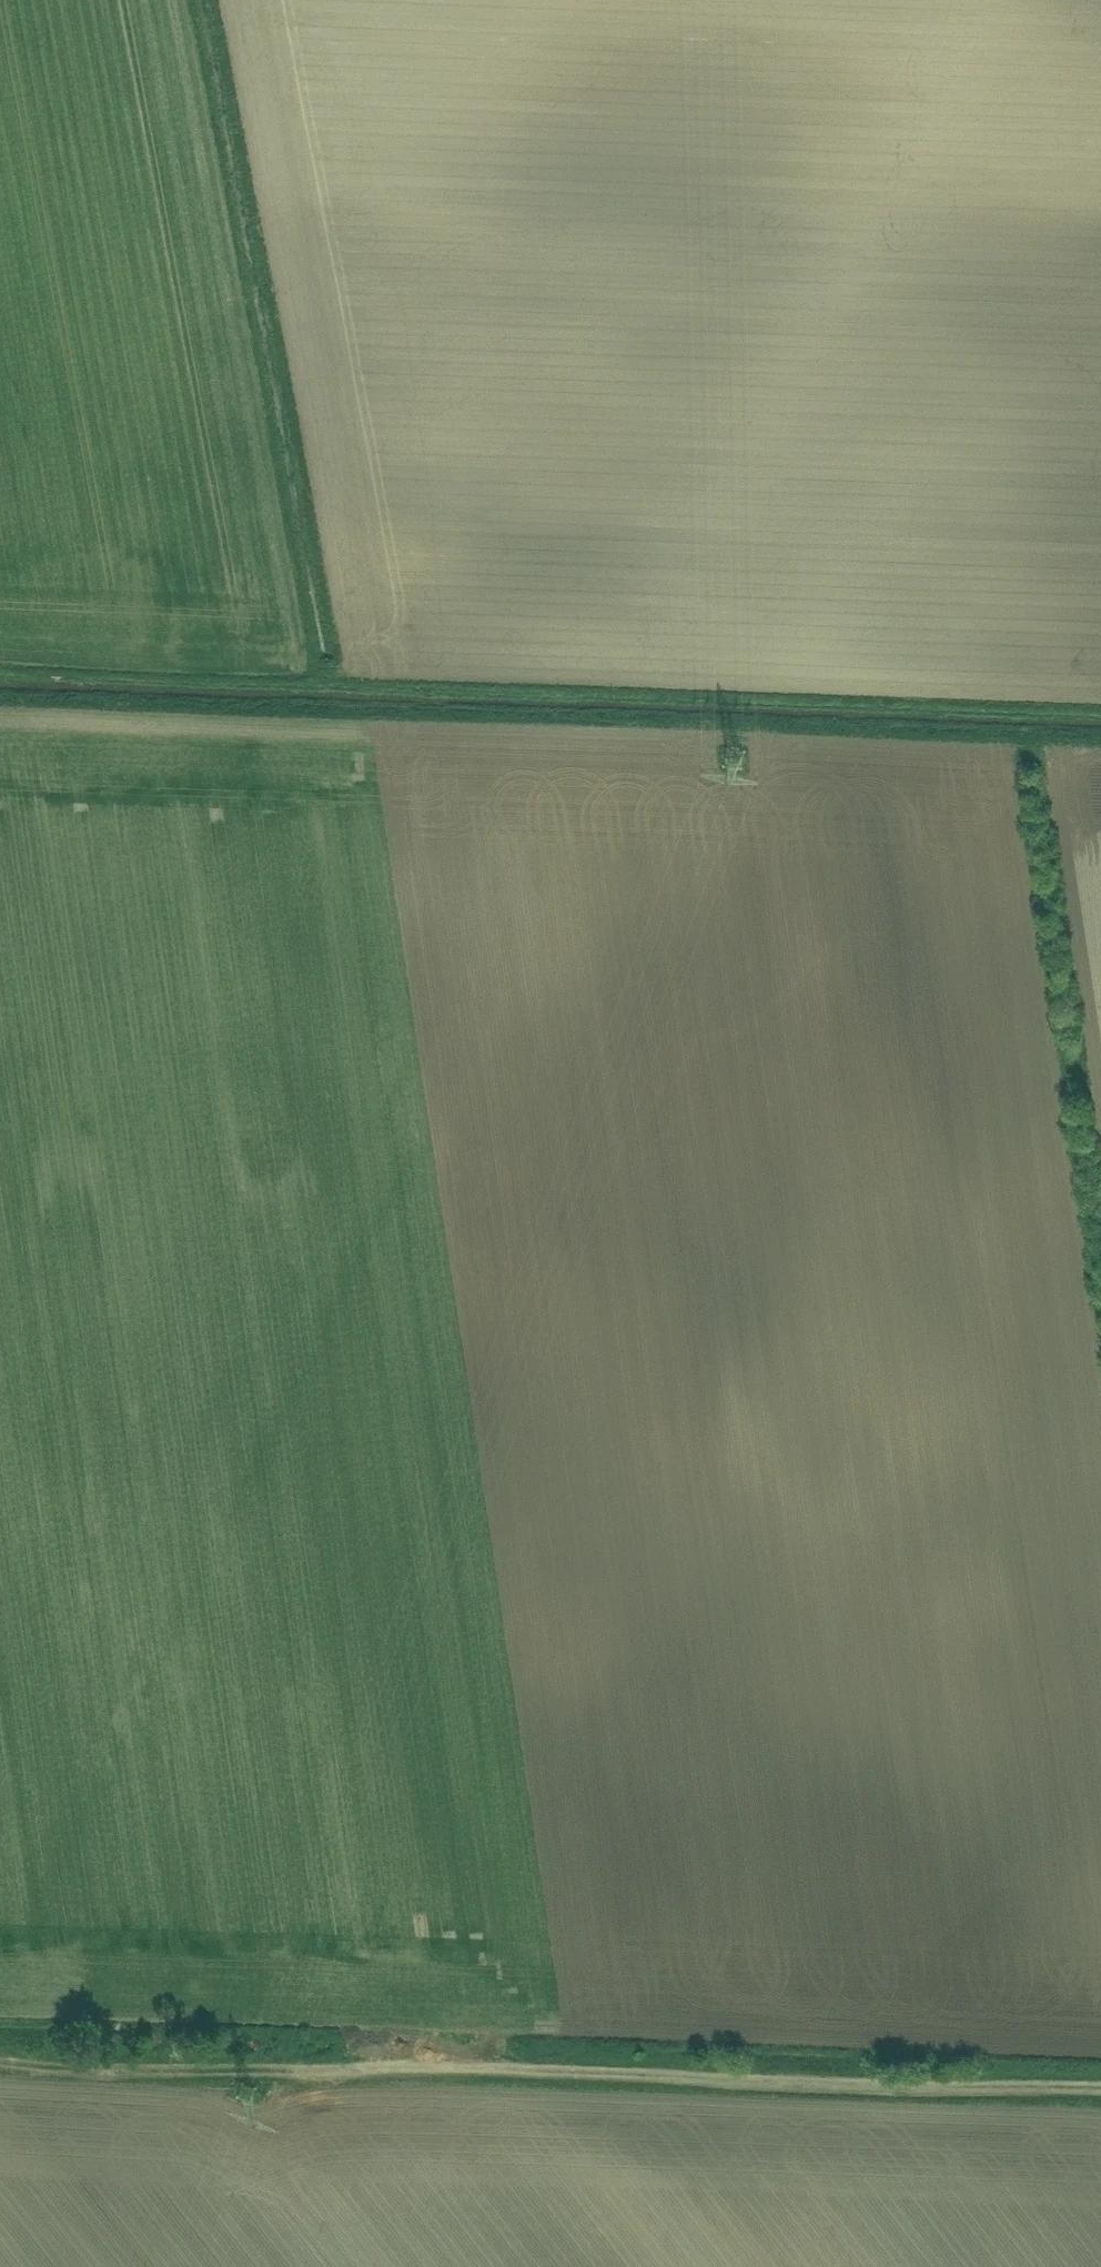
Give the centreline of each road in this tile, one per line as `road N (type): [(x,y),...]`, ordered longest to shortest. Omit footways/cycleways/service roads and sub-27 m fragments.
road 1 (unclassified): [(0,2057),(1100,2094)]

